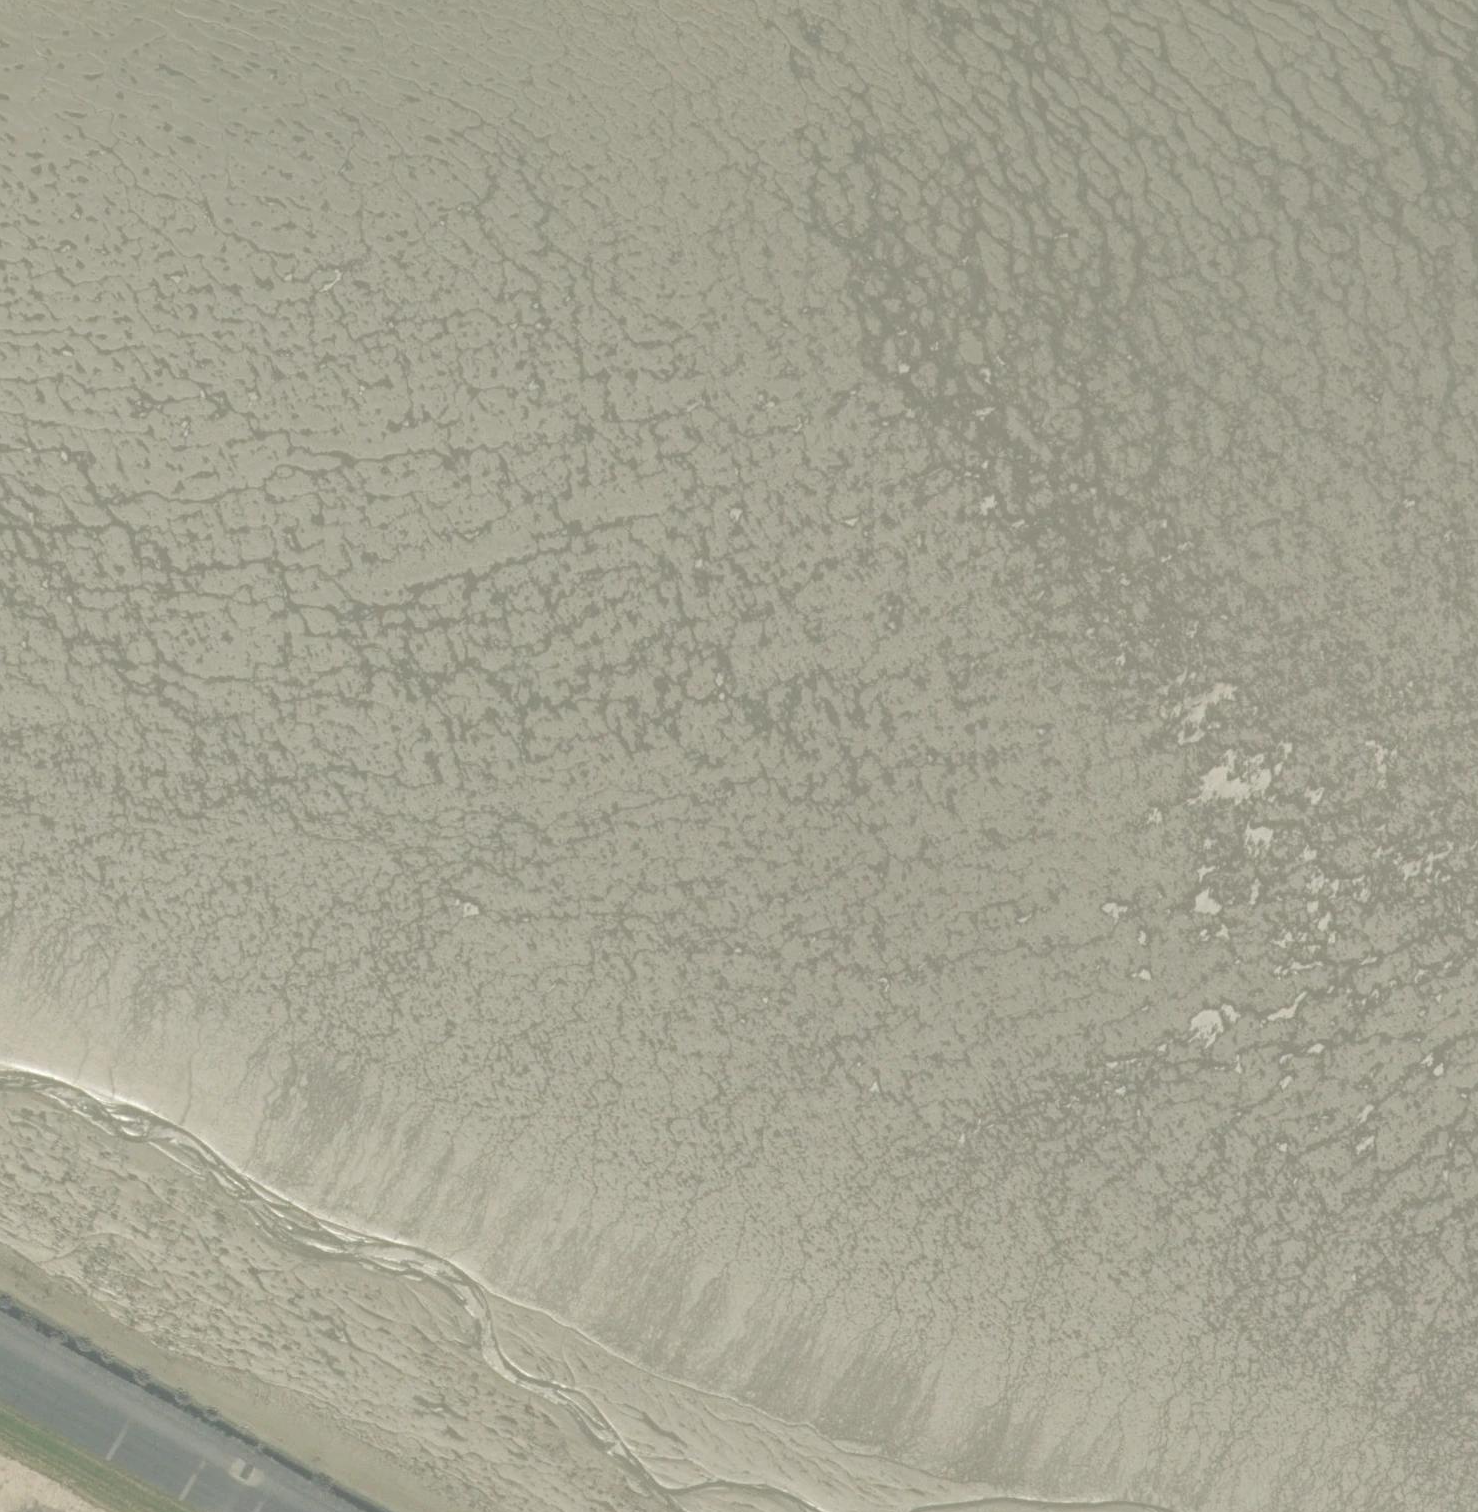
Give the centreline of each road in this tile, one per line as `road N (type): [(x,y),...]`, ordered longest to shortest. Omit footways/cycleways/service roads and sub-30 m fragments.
road 1 (track): [(319,1511),(0,1332)]

